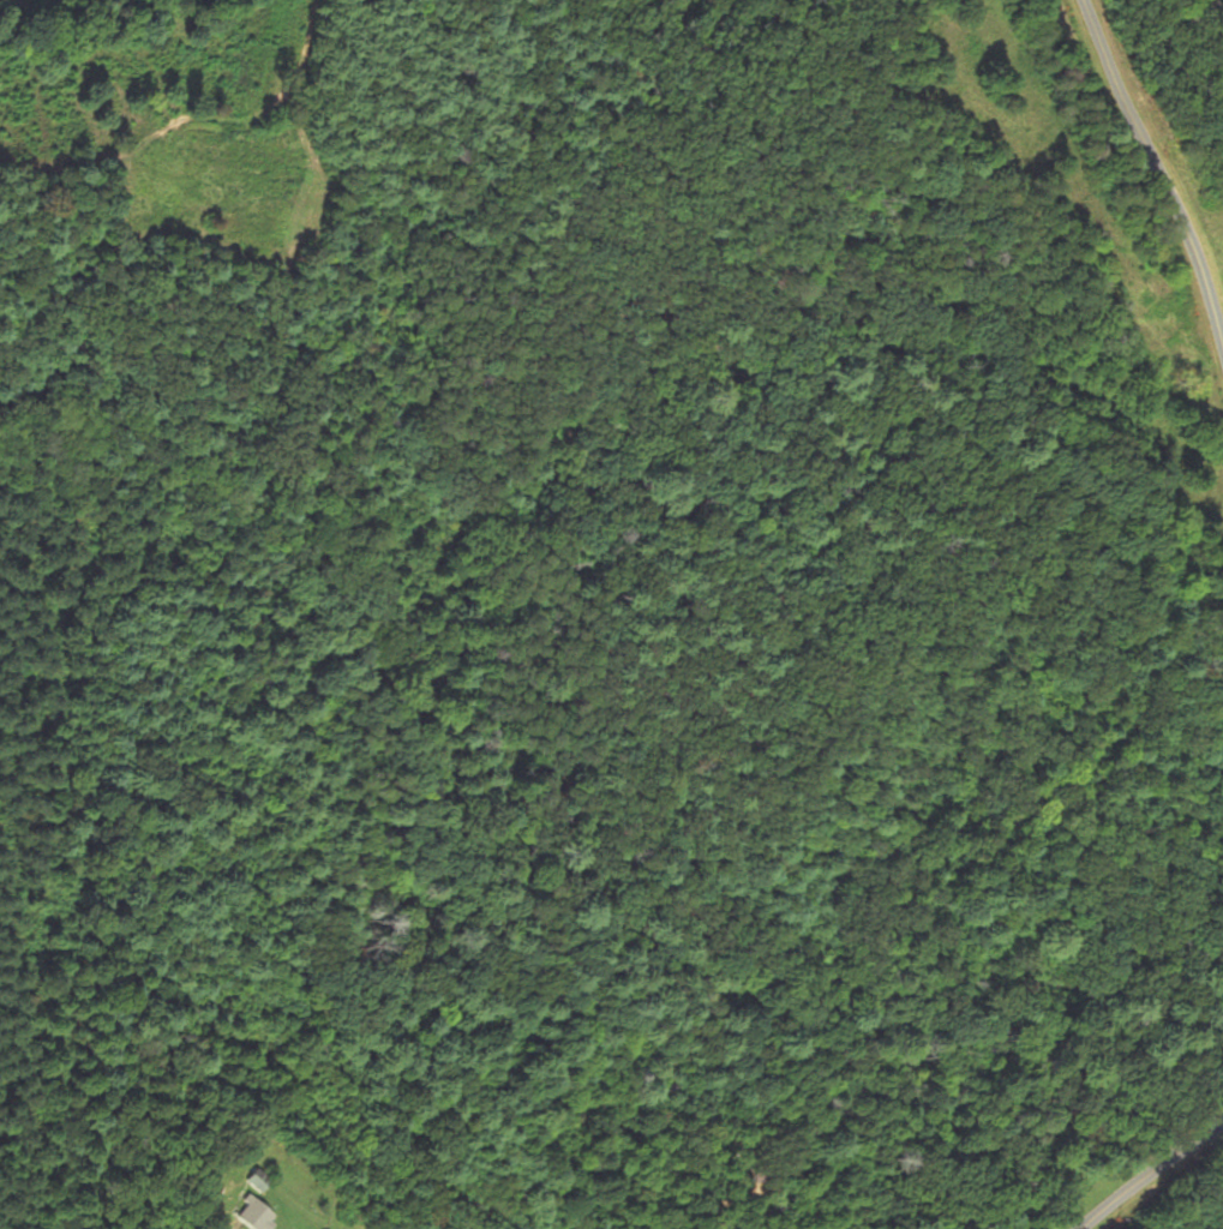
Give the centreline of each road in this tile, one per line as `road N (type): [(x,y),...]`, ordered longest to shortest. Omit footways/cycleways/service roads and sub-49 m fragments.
road 1 (tertiary): [(1085,0),(1198,253),(1222,346)]
road 2 (tertiary): [(1222,1118),(1080,1228)]

